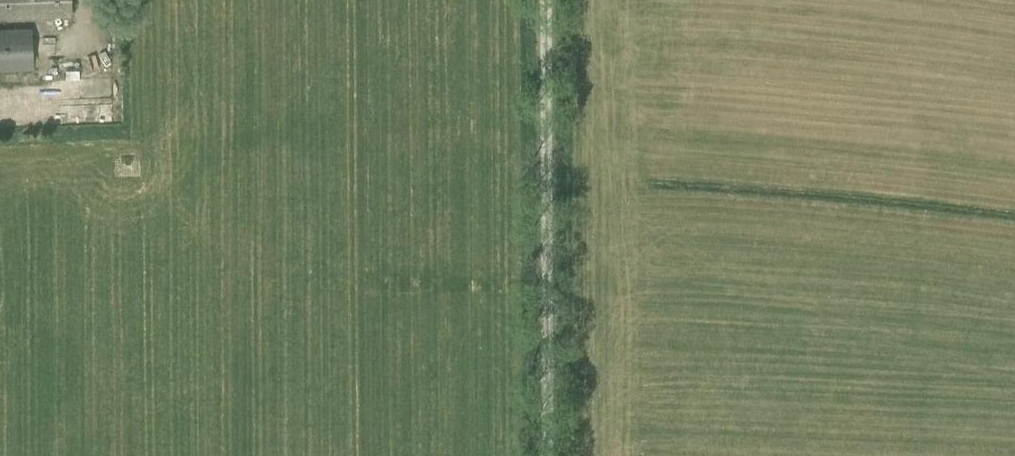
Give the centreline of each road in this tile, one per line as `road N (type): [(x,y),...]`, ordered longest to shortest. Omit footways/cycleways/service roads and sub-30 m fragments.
road 1 (unclassified): [(548,455),(546,0)]

